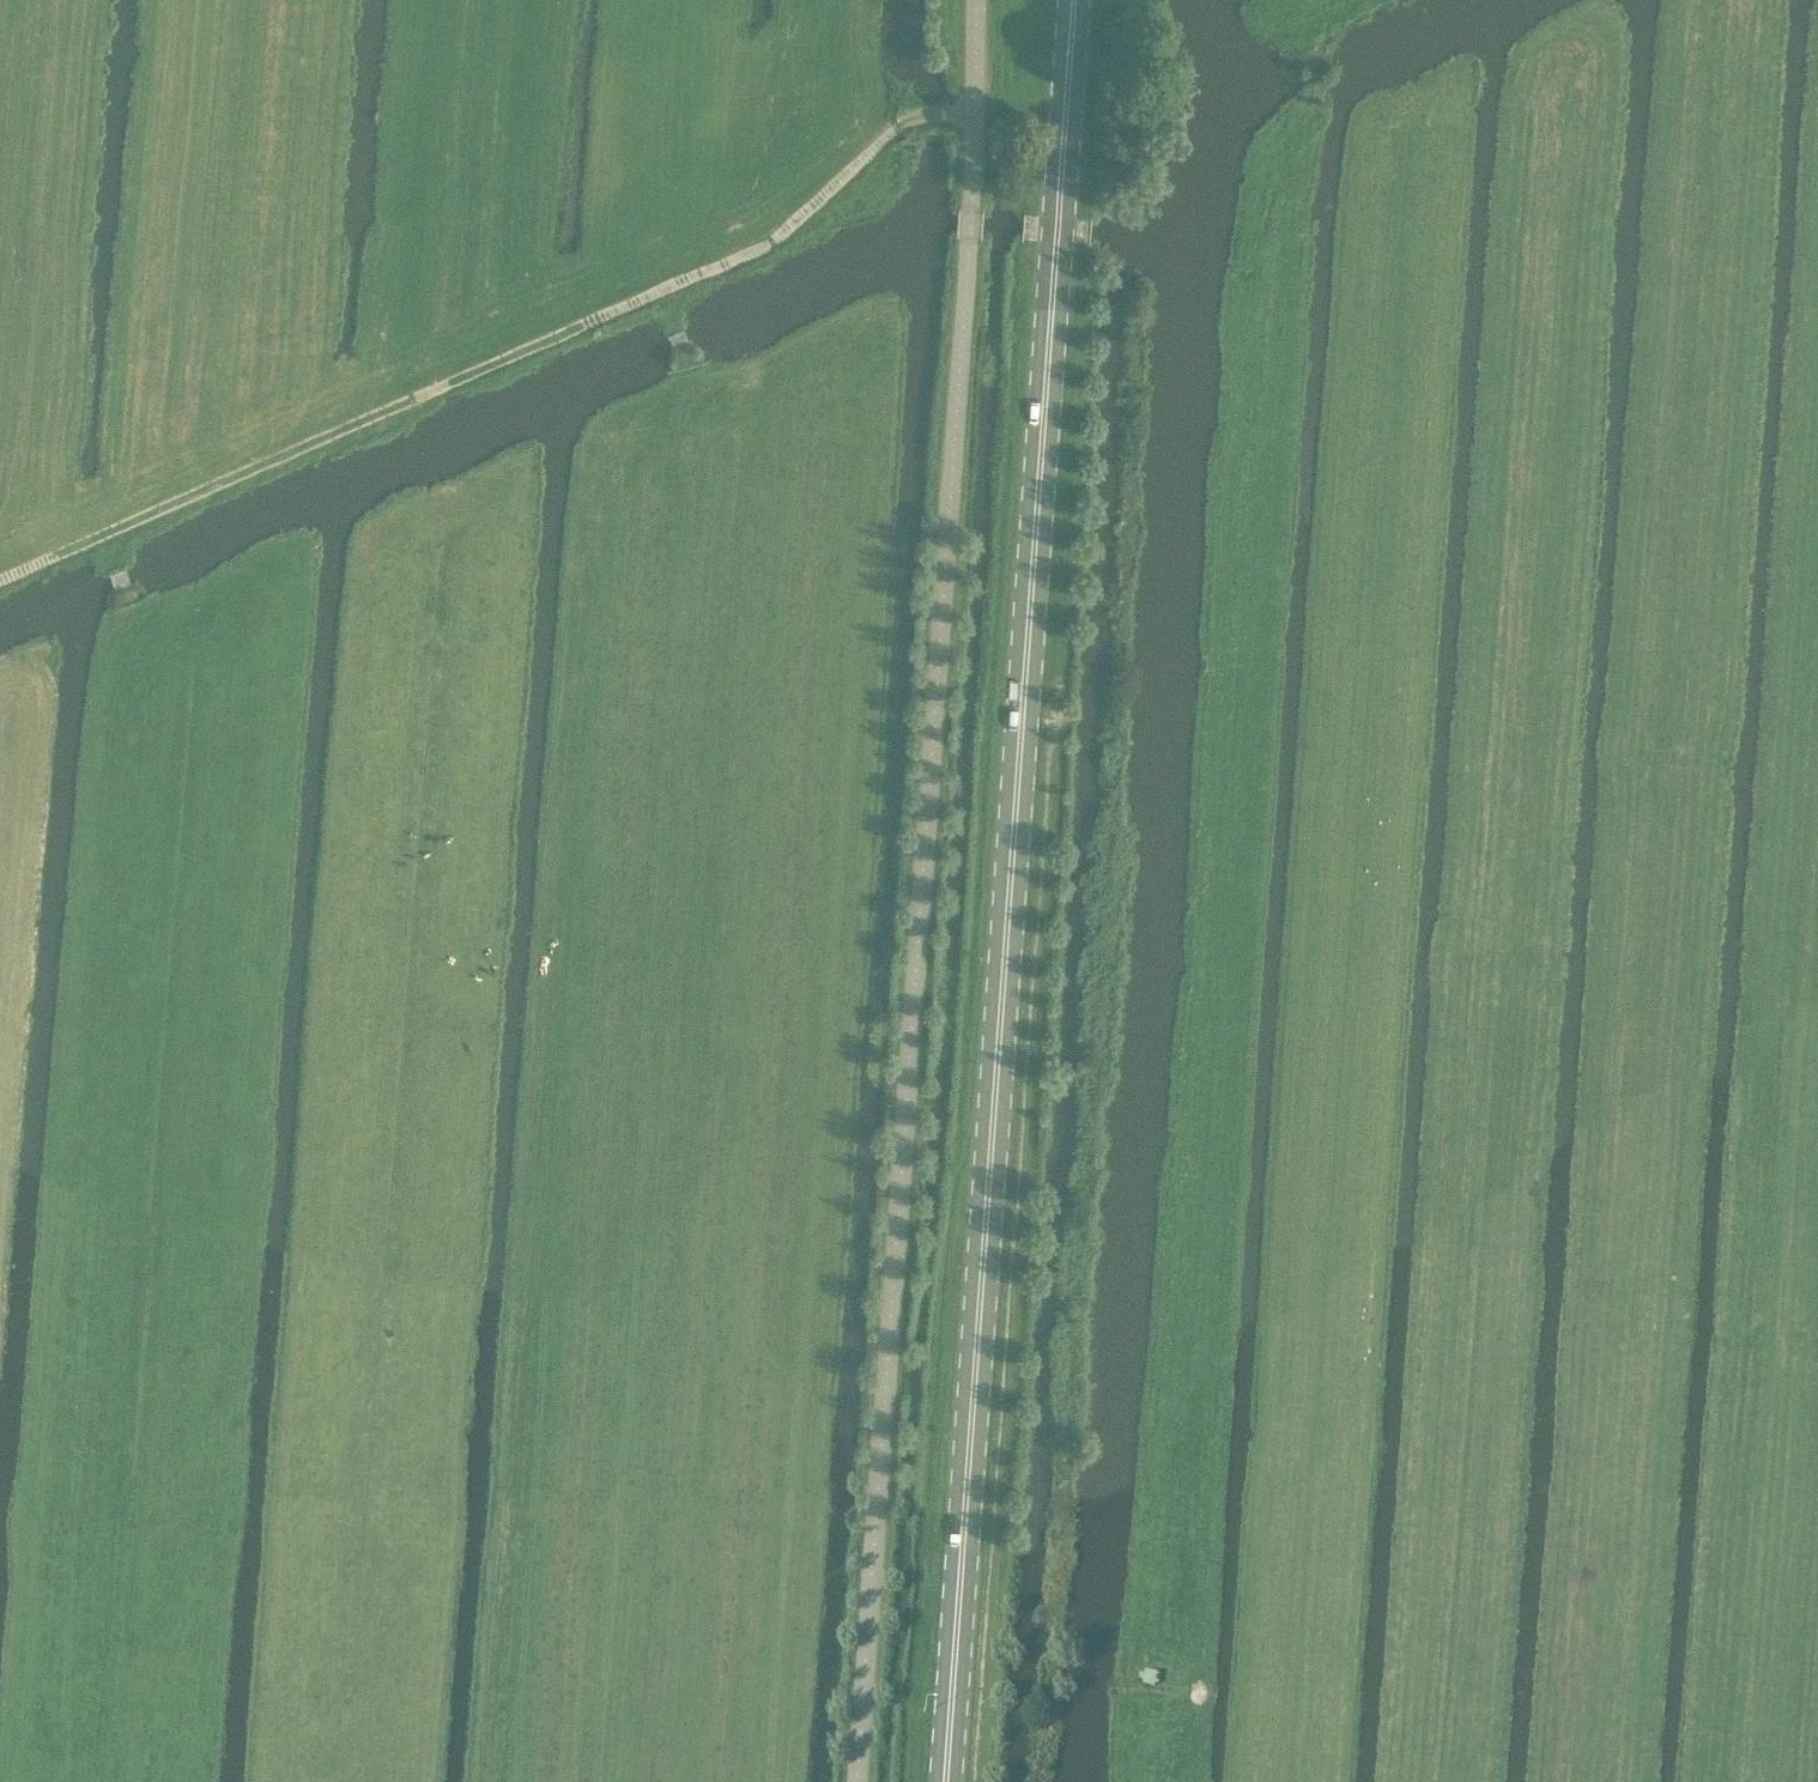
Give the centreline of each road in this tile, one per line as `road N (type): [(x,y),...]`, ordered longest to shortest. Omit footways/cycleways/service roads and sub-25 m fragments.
road 1 (secondary): [(945,1781),(1072,0)]
road 2 (unclassified): [(856,1781),(972,209),(977,0)]
road 3 (track): [(973,111),(927,116),(899,132),(767,245),(105,533),(130,599),(127,653)]

